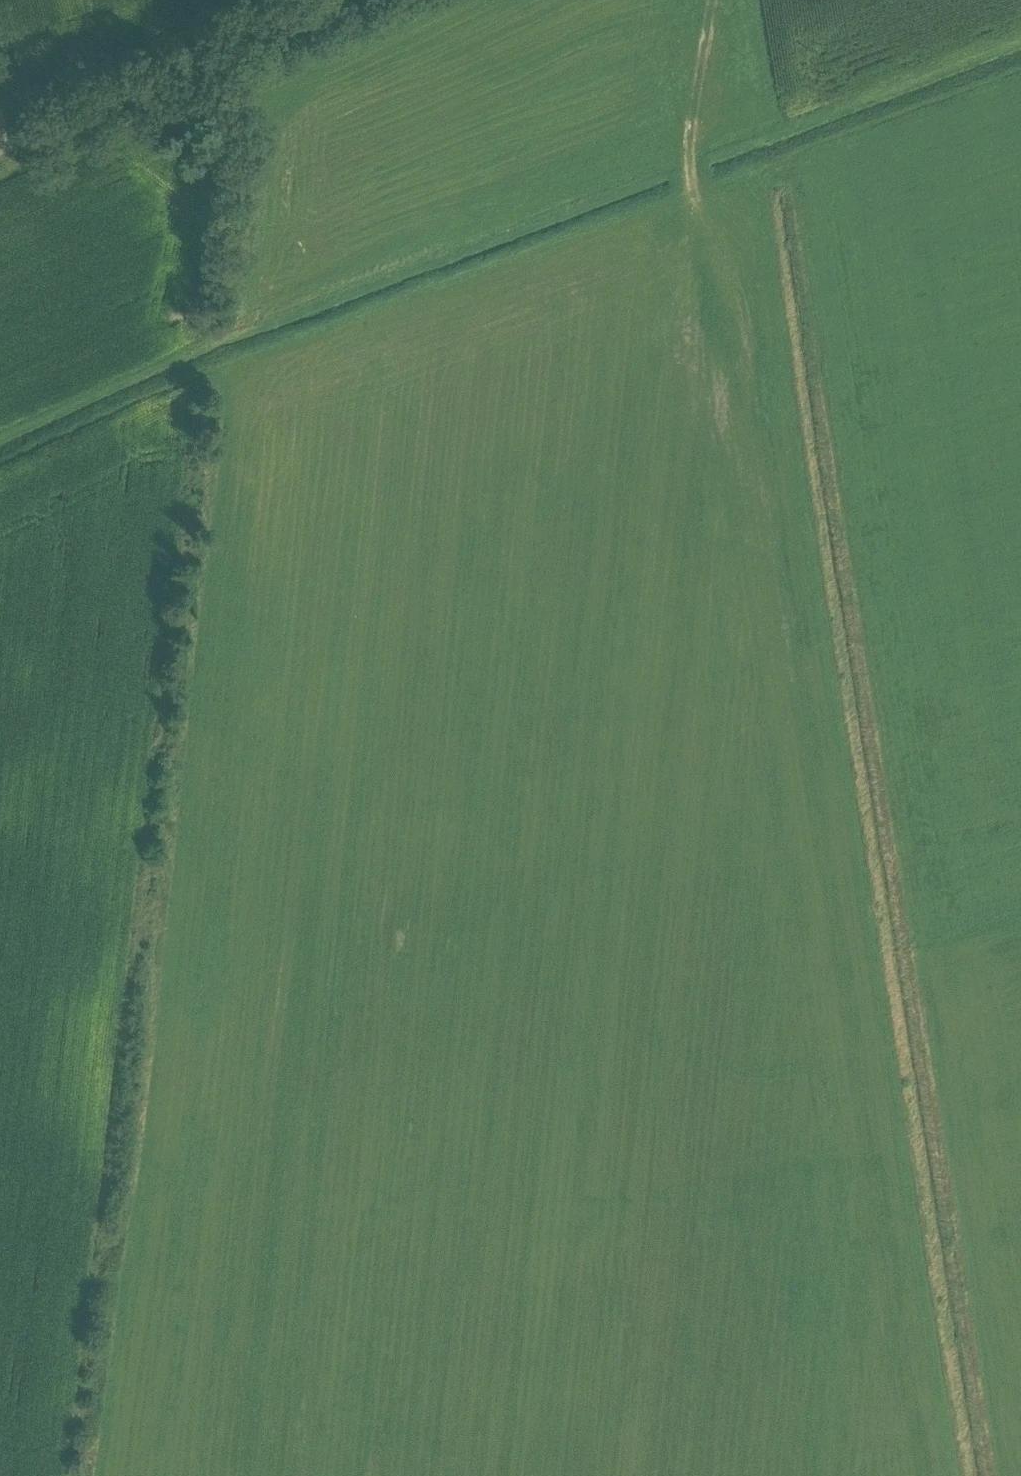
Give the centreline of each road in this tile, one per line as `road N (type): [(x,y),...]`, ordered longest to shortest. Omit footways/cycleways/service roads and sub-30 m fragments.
road 1 (unclassified): [(1,147),(323,0)]

